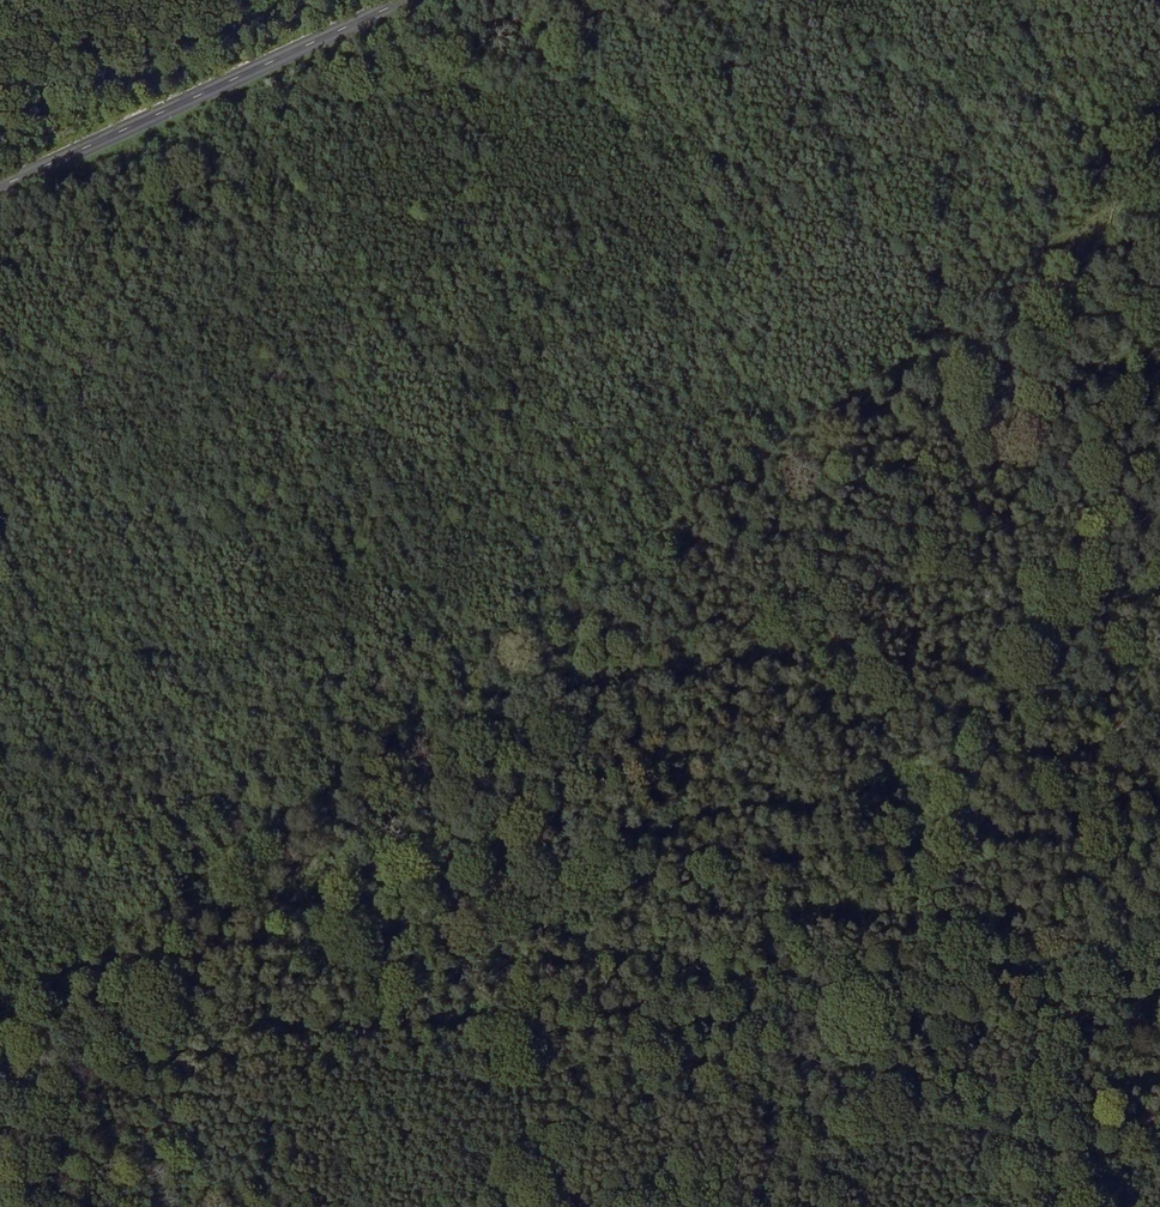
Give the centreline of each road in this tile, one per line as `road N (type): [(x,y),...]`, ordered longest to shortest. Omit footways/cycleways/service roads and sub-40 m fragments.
road 1 (primary): [(0,183),(398,0)]

